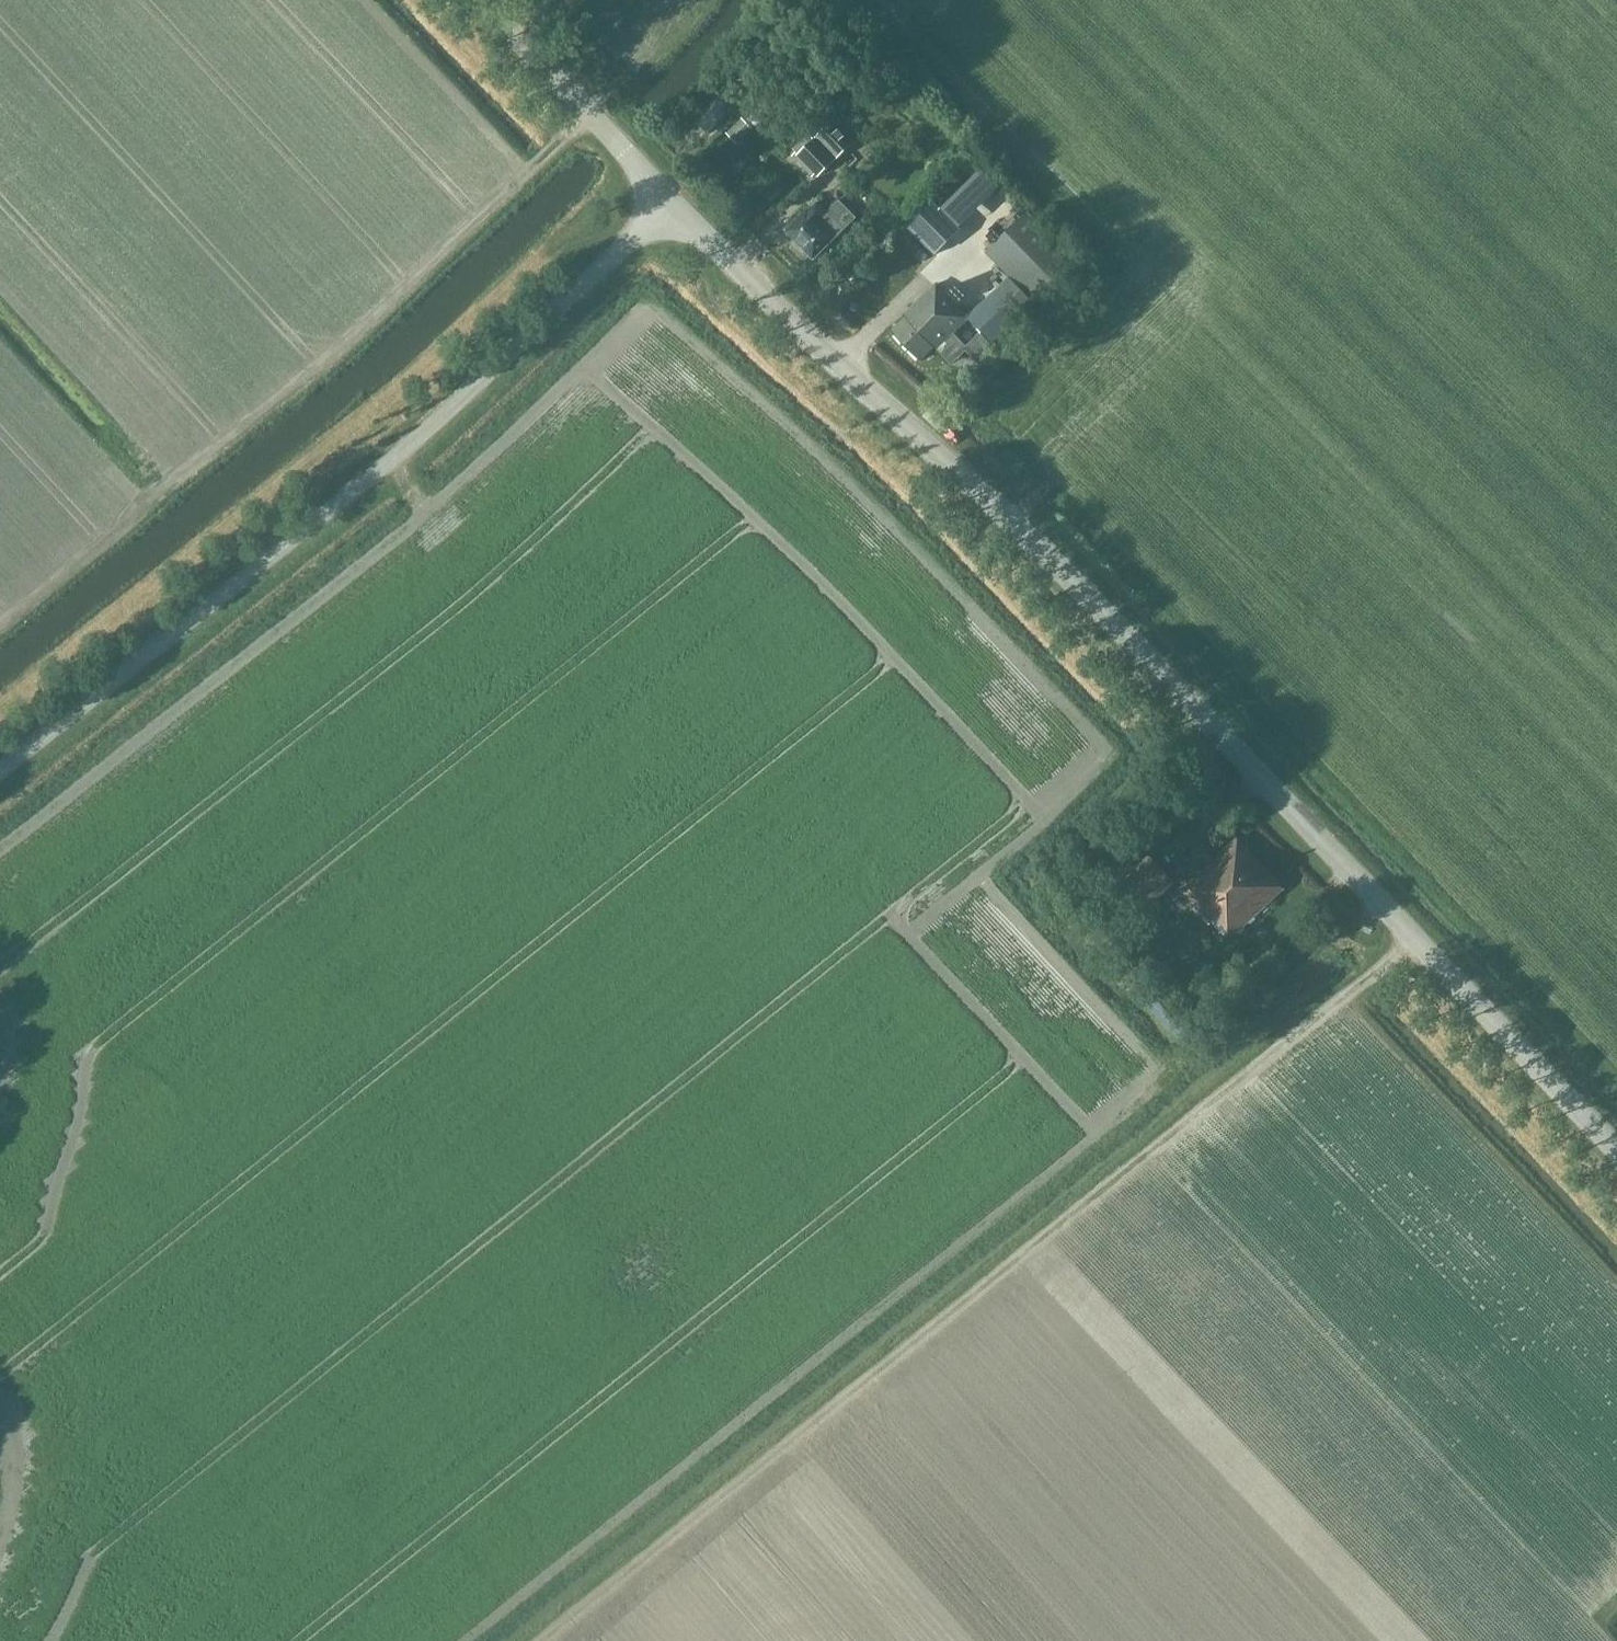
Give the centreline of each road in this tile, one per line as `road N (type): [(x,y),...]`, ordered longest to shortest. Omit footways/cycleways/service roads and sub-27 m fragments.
road 1 (tertiary): [(1616,1133),(1365,870),(669,203)]
road 2 (unclassified): [(0,772),(355,491),(669,203)]
road 3 (tertiary): [(669,203),(477,0)]

